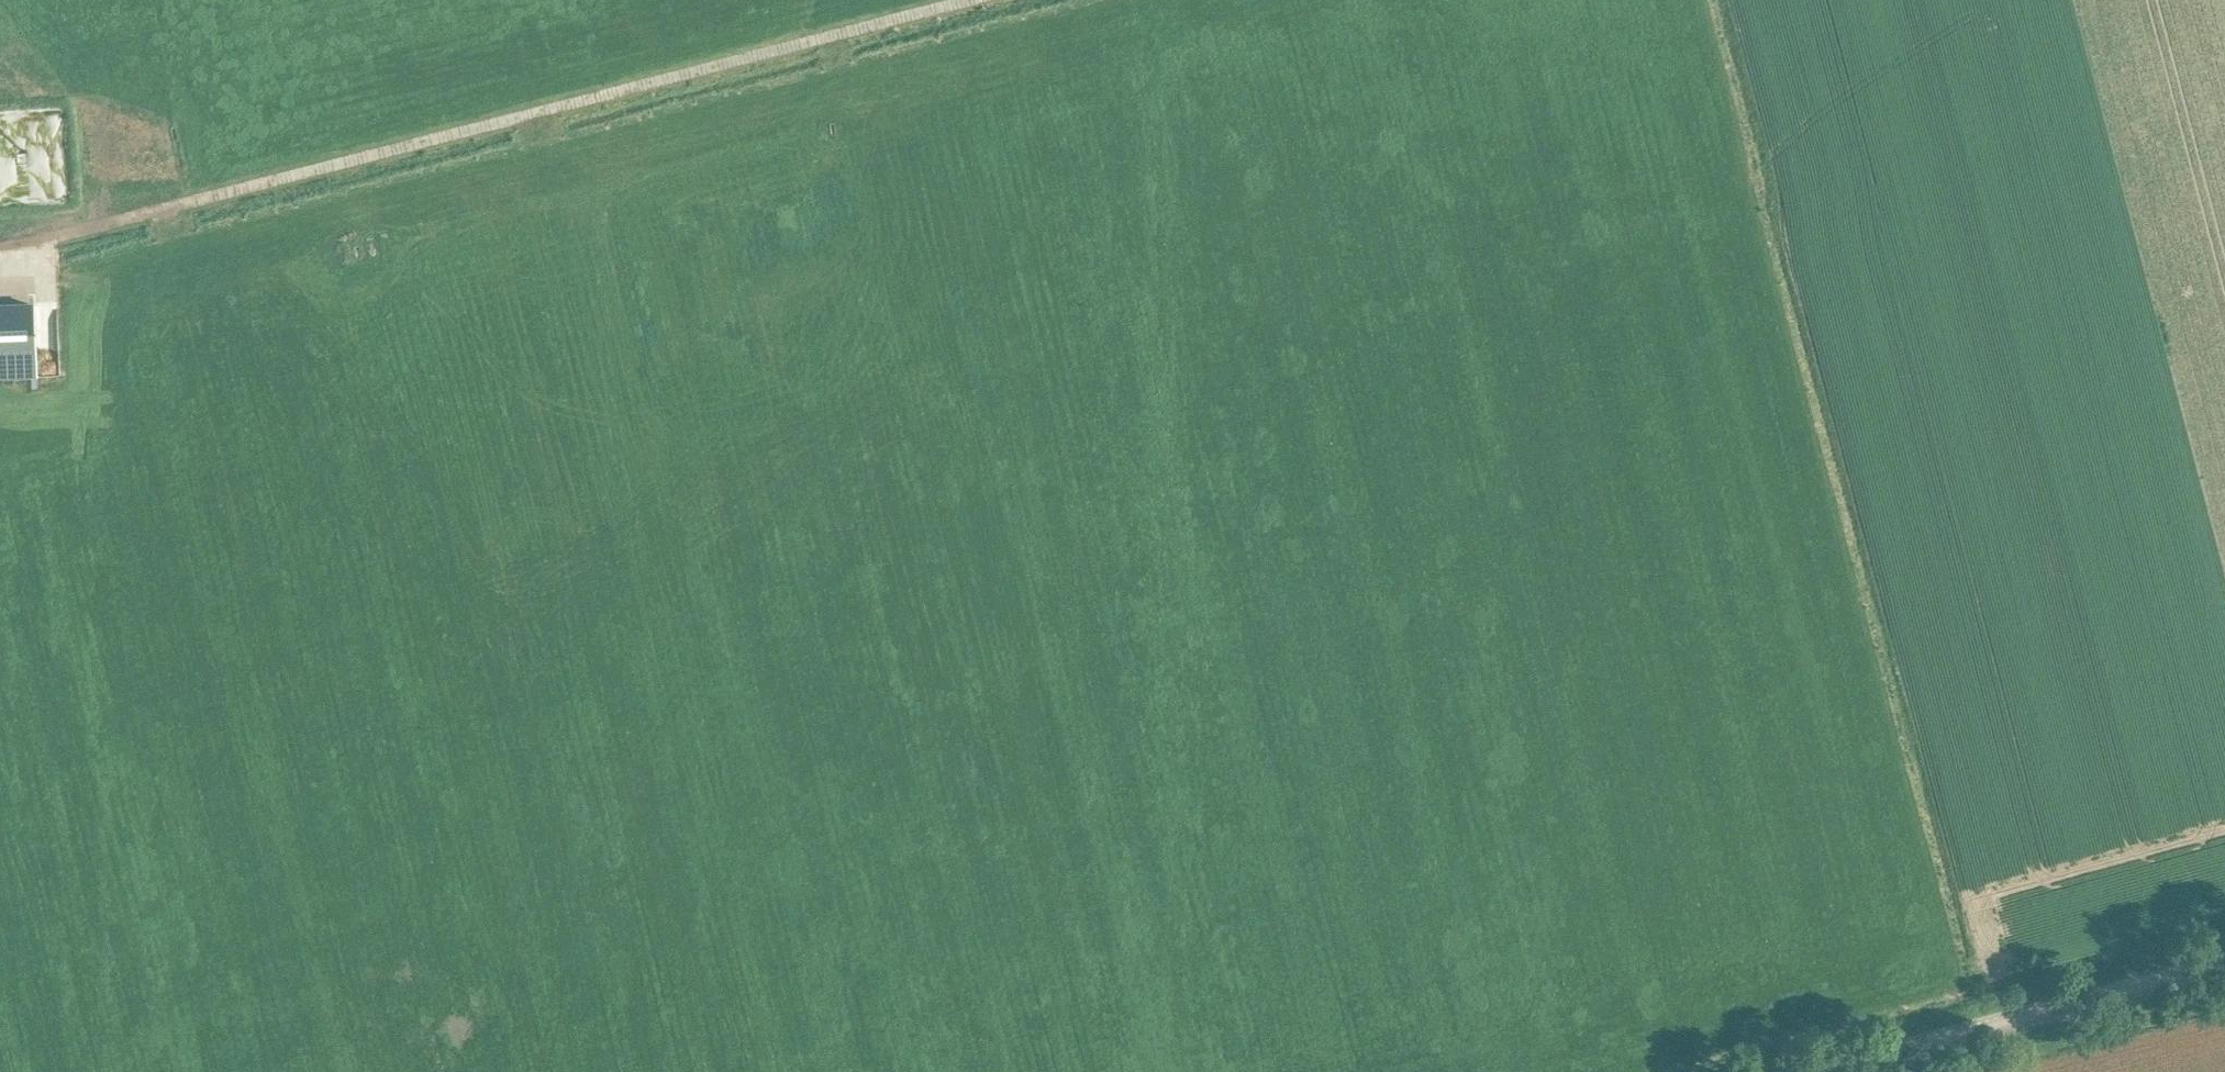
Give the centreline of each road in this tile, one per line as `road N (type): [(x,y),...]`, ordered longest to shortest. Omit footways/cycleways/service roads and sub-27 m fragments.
road 1 (unclassified): [(1826,1071),(2224,968)]

